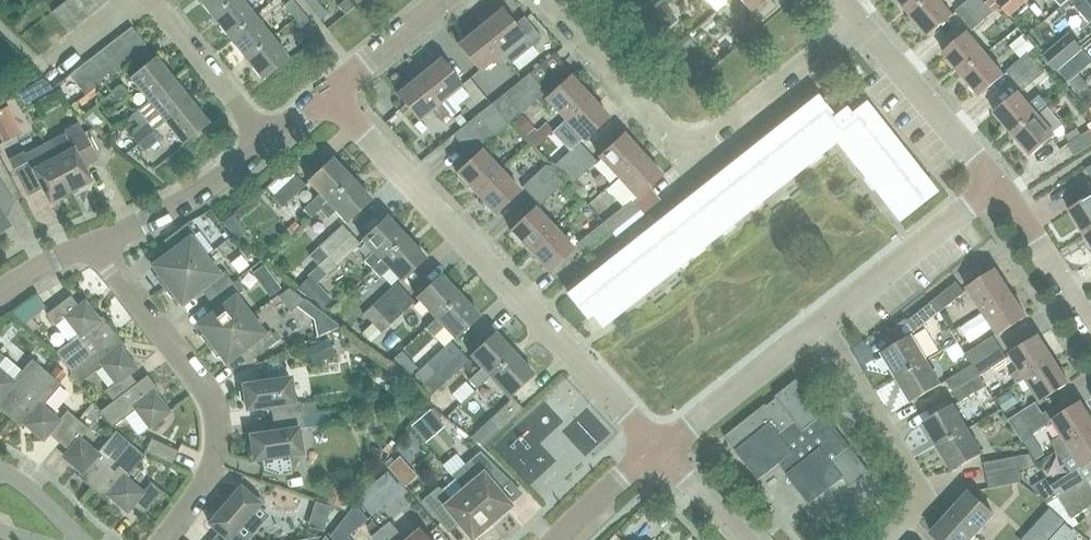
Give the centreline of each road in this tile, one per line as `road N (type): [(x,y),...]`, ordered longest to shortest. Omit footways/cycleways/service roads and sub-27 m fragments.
road 1 (residential): [(330,91),(663,448)]
road 2 (residential): [(859,20),(719,132),(694,140),(670,133),(548,0)]
road 3 (residential): [(157,539),(210,465),(207,398),(93,243)]
road 4 (residential): [(886,539),(915,506),(917,487),(822,324)]
road 5 (residential): [(997,185),(822,324)]
road 6 (residential): [(859,20),(997,185)]
road 7 (residential): [(822,324),(663,448)]
road 8 (residential): [(265,141),(188,201),(93,243)]
road 9 (residential): [(265,141),(150,0)]
road 10 (residential): [(997,185),(1090,329)]
road 11 (residential): [(663,448),(553,539)]
road 12 (residential): [(440,3),(330,91)]
road 13 (residential): [(663,448),(746,539)]

